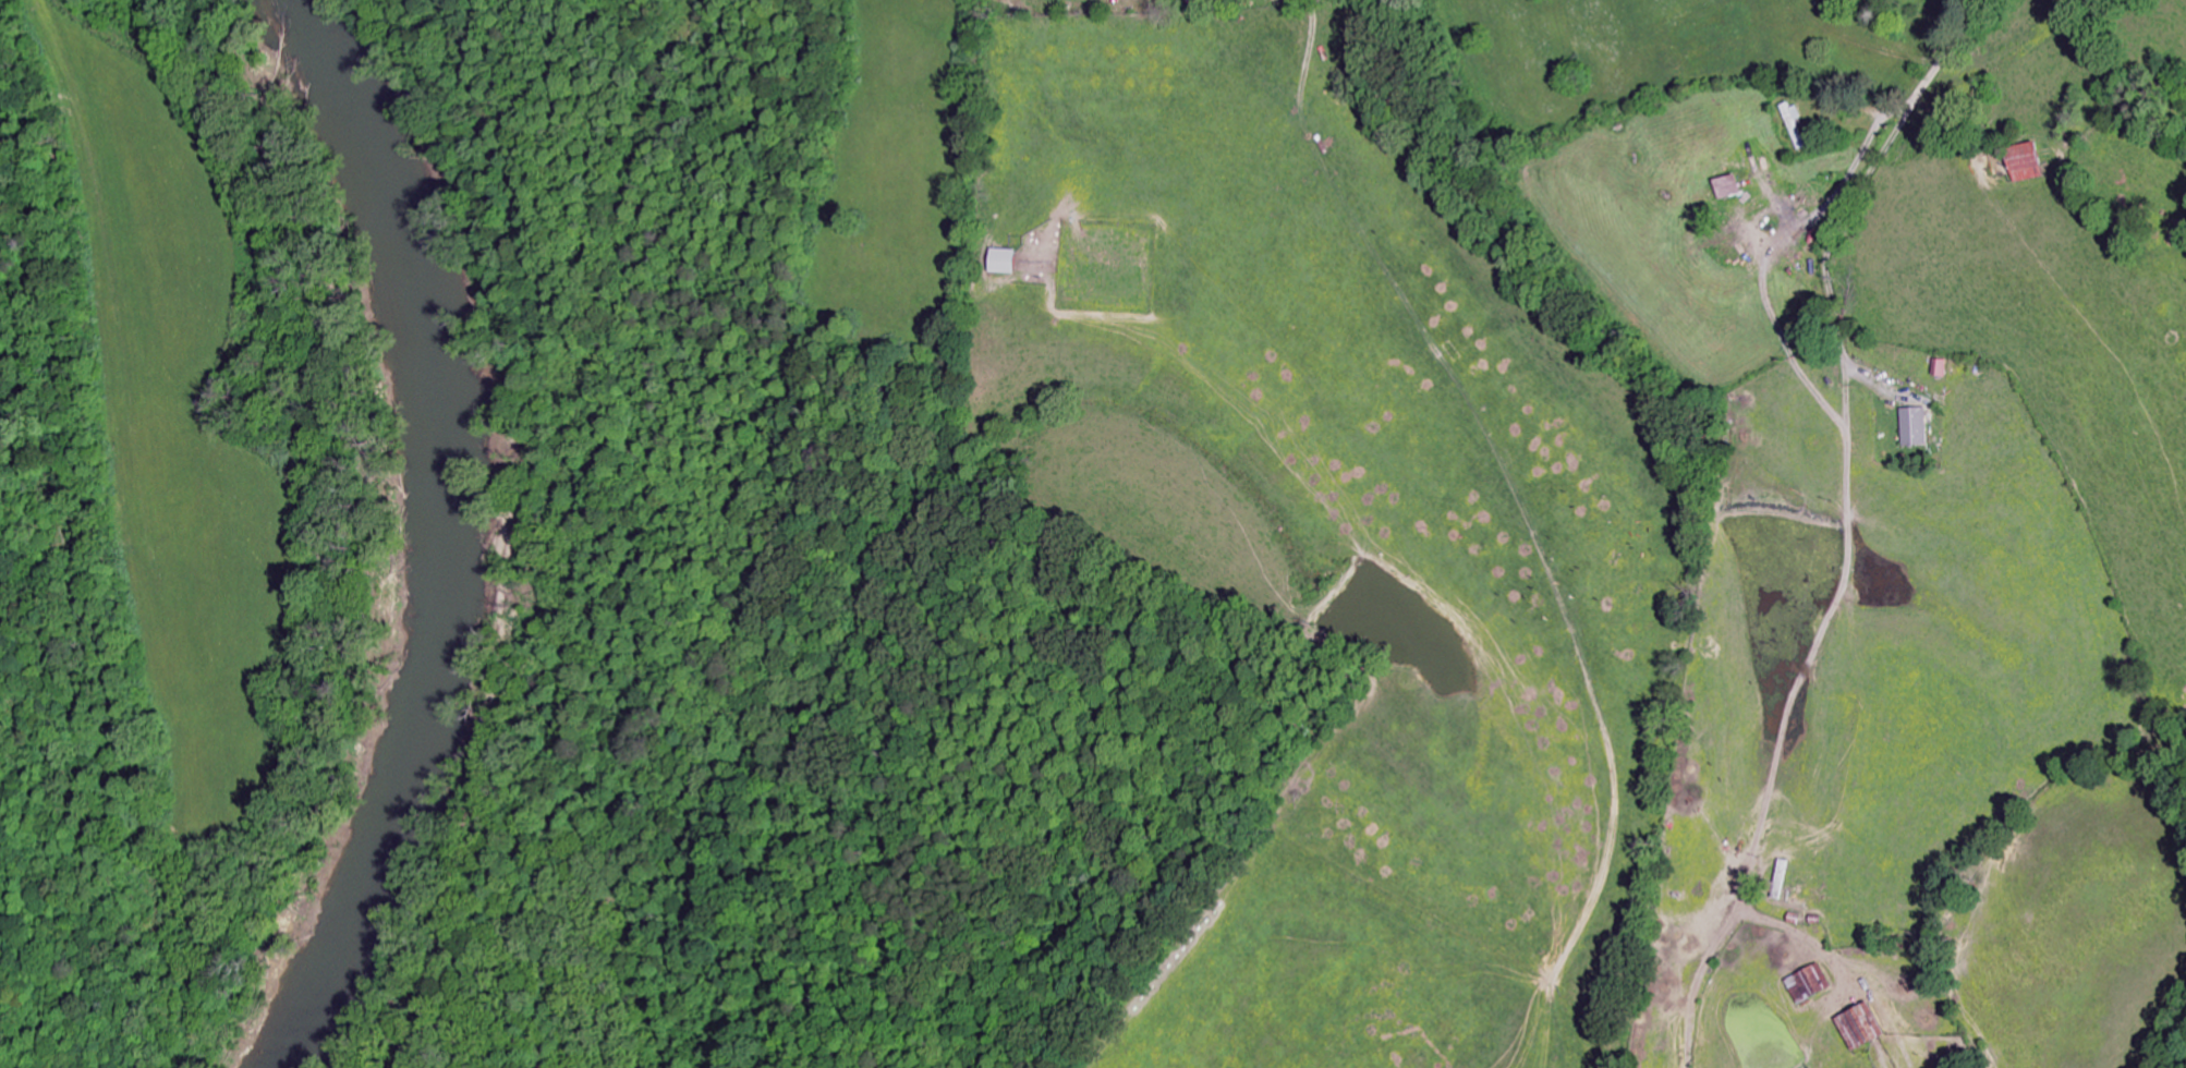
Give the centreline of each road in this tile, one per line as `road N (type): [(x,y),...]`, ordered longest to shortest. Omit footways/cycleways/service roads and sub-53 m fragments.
road 1 (residential): [(1903,125),(1992,0)]

